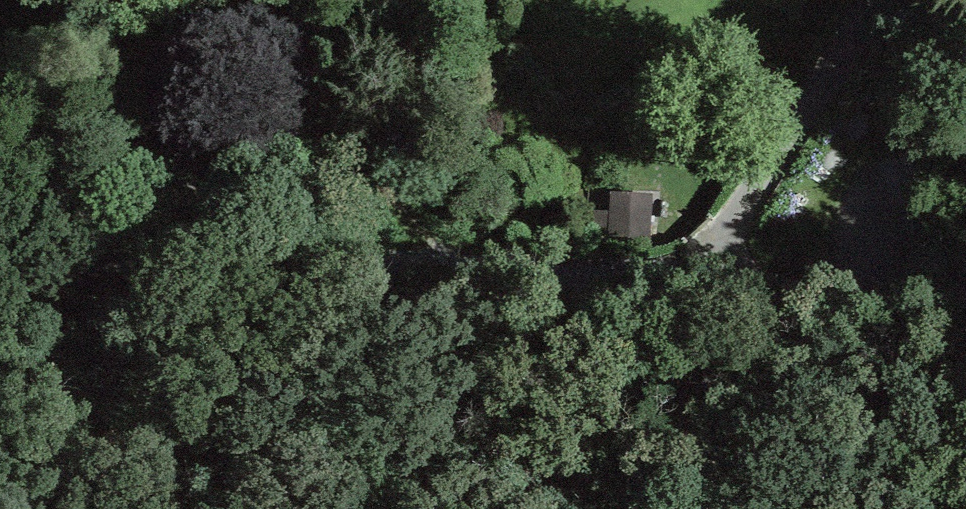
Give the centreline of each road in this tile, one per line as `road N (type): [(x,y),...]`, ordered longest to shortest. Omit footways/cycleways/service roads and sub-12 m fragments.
road 1 (track): [(135,267),(347,231),(467,220),(702,268)]
road 2 (unclassified): [(702,268),(965,290)]
road 3 (track): [(0,329),(135,267)]

